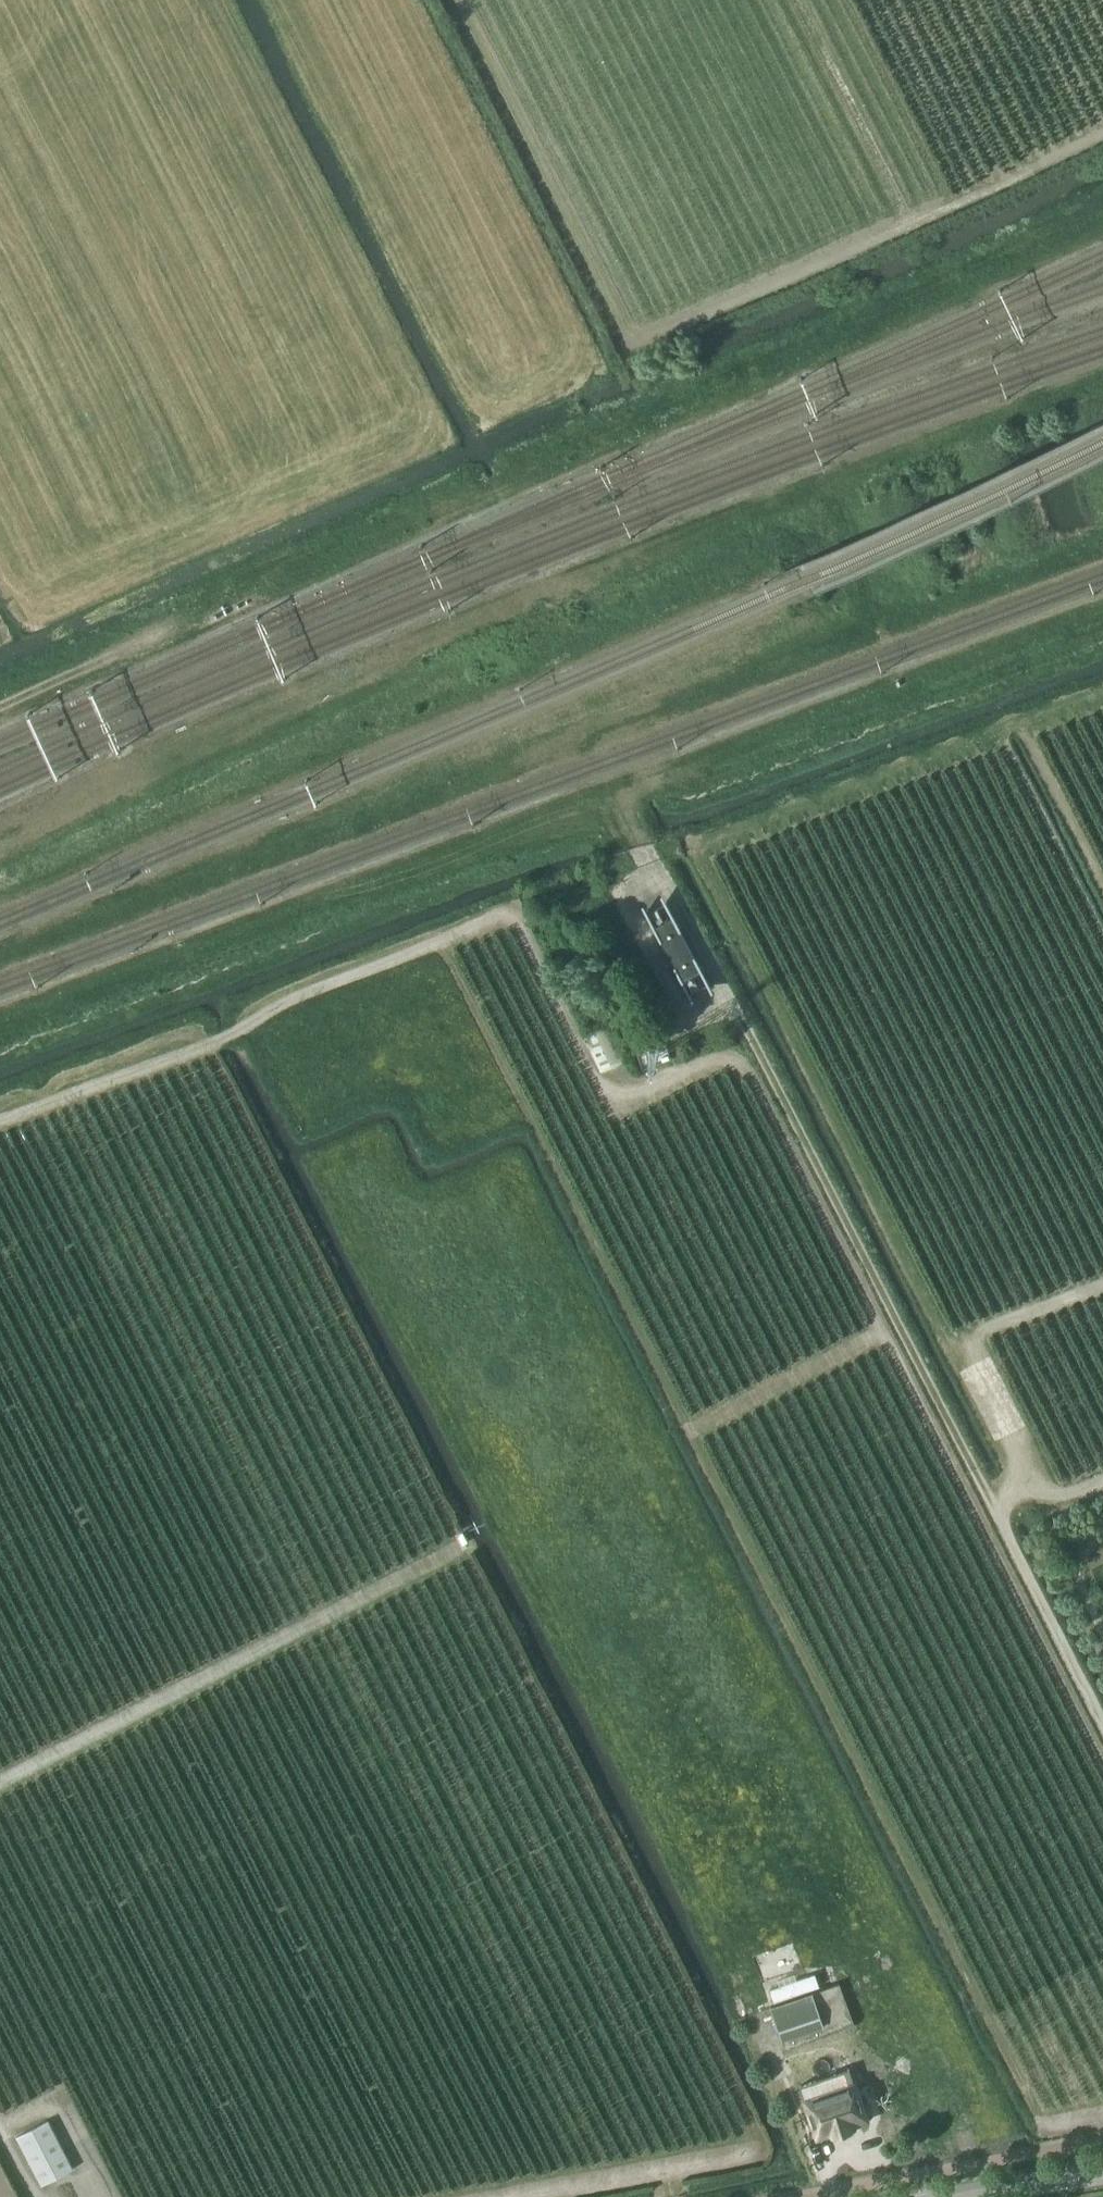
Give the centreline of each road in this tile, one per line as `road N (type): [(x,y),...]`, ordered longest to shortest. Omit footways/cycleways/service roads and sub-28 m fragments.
road 1 (track): [(0,708),(152,636)]
road 2 (tertiary): [(982,2196),(1102,2175)]

